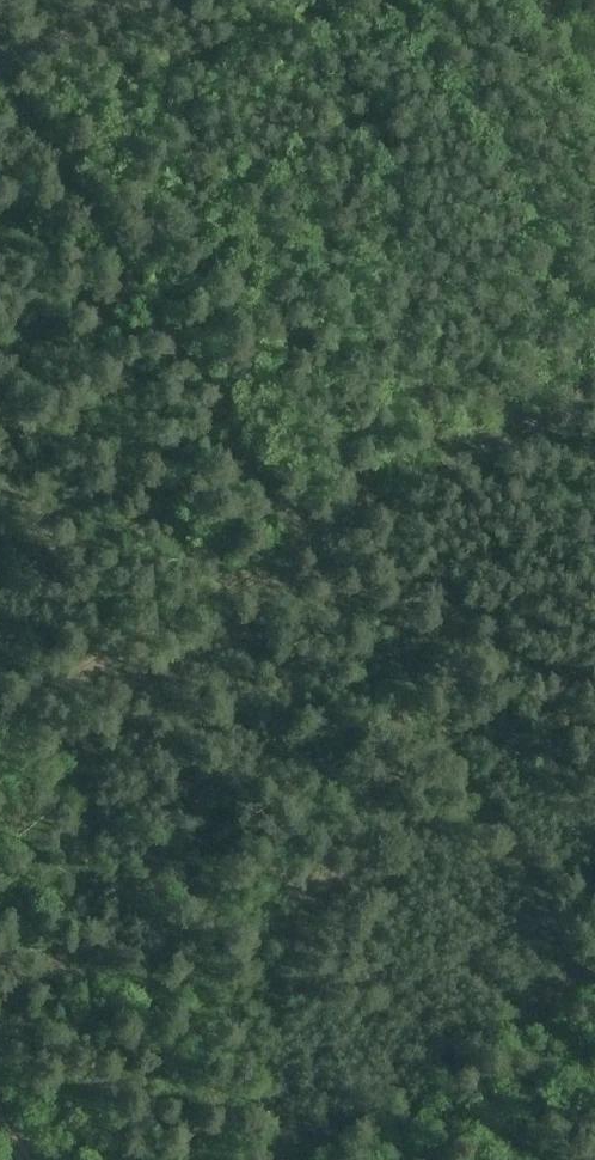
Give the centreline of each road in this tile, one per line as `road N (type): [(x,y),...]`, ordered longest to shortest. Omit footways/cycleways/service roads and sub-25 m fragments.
road 1 (track): [(0,720),(594,383)]
road 2 (track): [(126,0),(0,71)]

